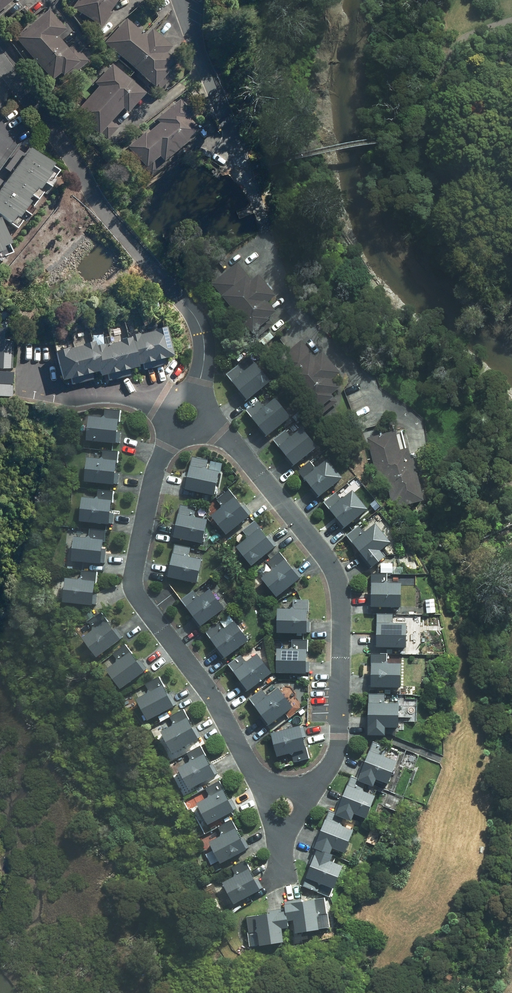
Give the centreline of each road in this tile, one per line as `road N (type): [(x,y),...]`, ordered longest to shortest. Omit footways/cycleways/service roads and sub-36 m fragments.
road 1 (residential): [(190,0),(268,235),(333,341),(396,415)]
road 2 (residential): [(209,423),(310,538),(342,594),(339,748),(309,784)]
road 3 (residential): [(0,59),(202,329),(205,349),(191,394)]
road 4 (residential): [(264,781),(134,584),(157,465),(172,433)]

